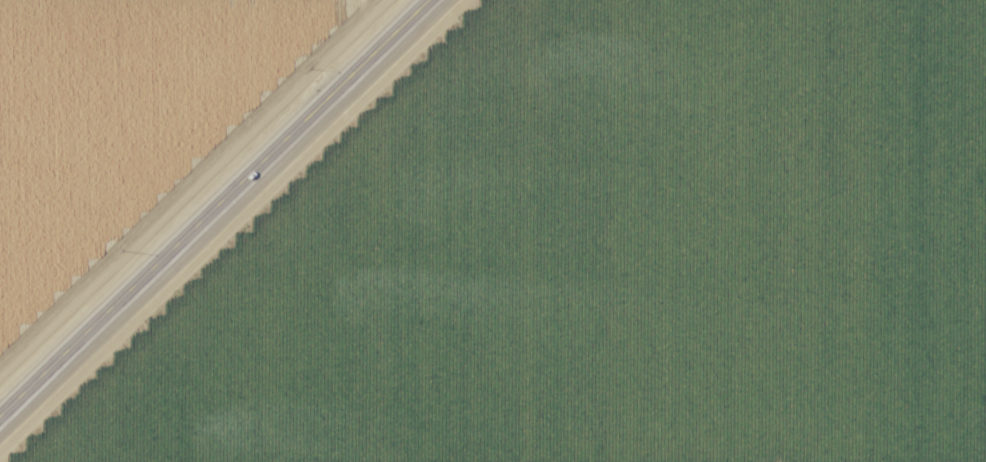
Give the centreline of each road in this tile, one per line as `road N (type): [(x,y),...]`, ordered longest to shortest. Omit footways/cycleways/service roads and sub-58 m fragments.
road 1 (secondary): [(0,424),(439,0)]

